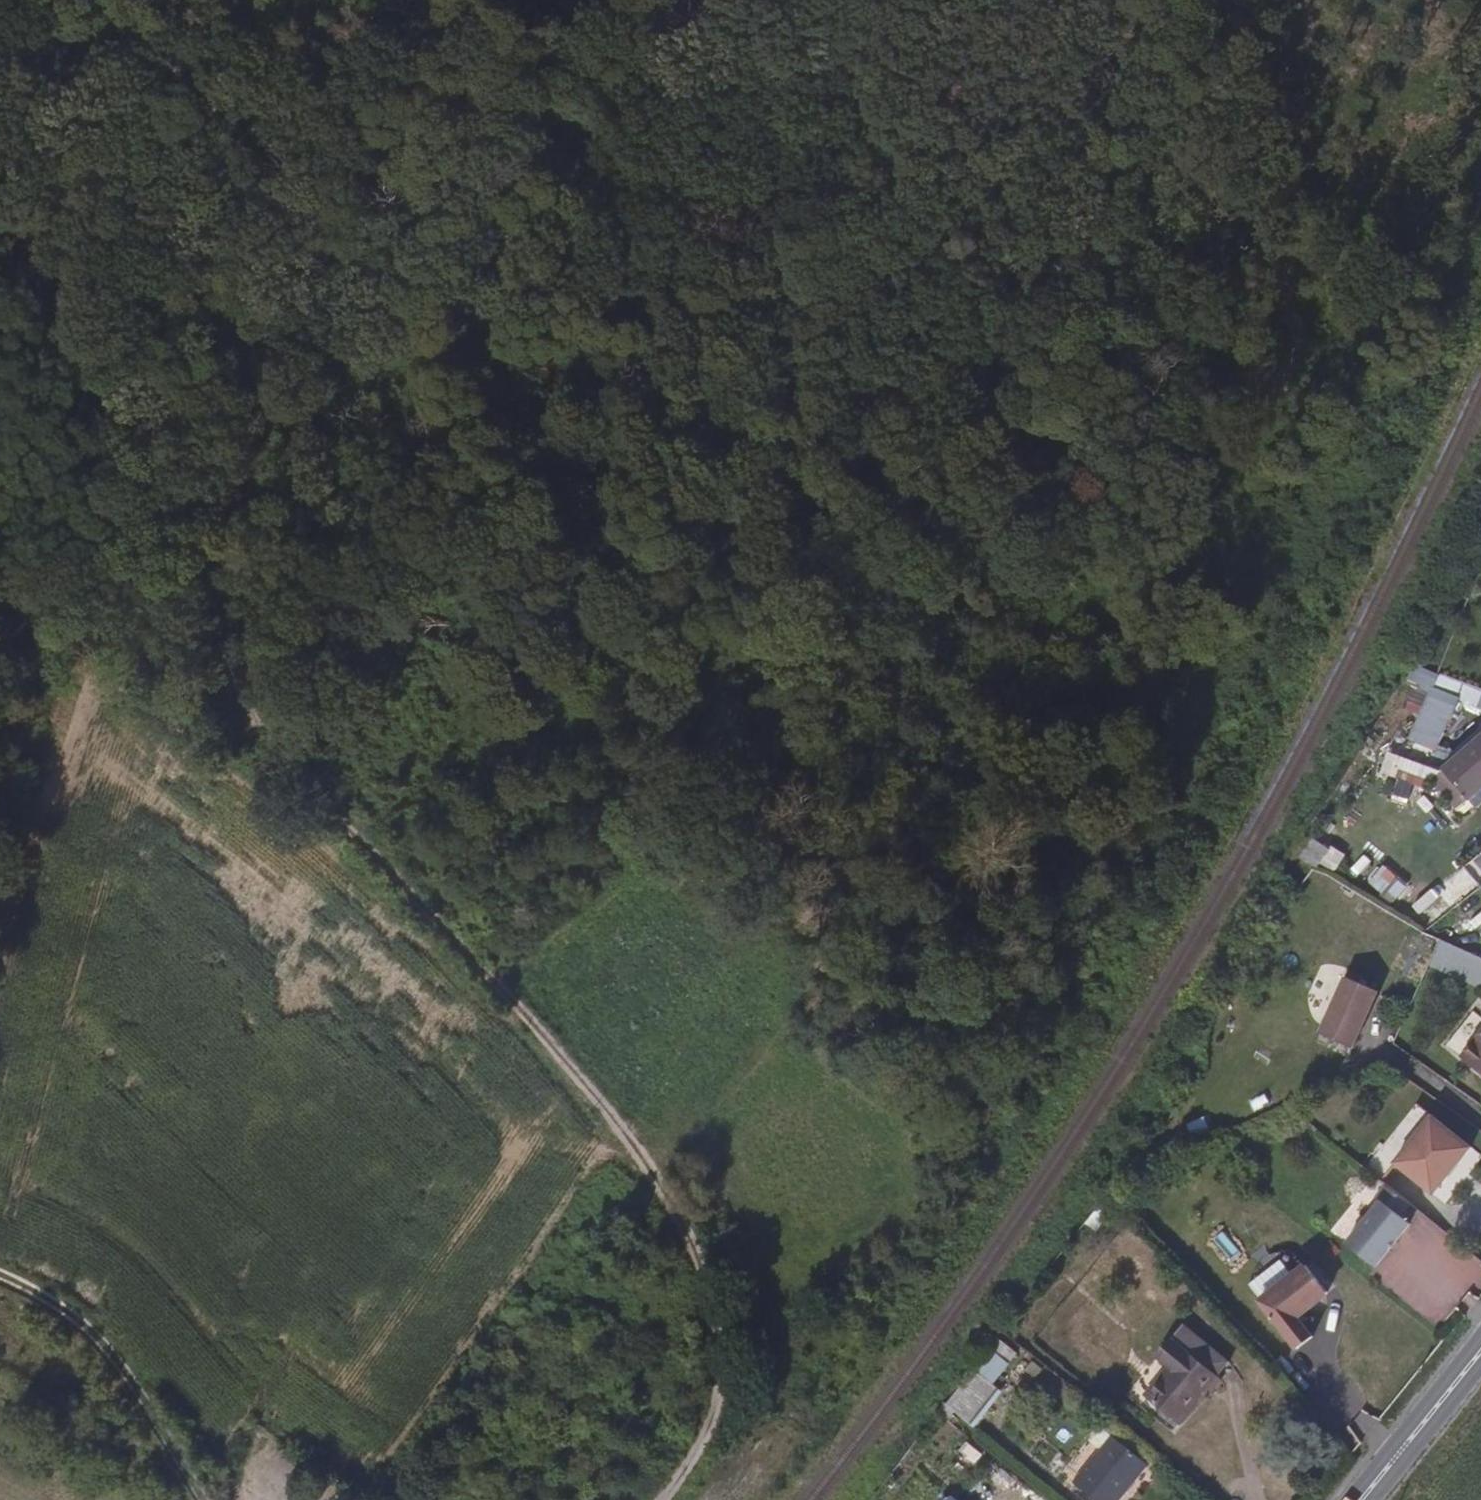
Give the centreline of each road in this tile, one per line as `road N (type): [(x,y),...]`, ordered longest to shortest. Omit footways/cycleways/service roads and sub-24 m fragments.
road 1 (track): [(0,537),(142,439),(185,515),(225,649),(286,749),(342,823),(586,1082),(659,1185),(697,1256),(724,1380),(716,1417),(665,1499)]
road 2 (secondary): [(1361,1499),(1480,1352)]

